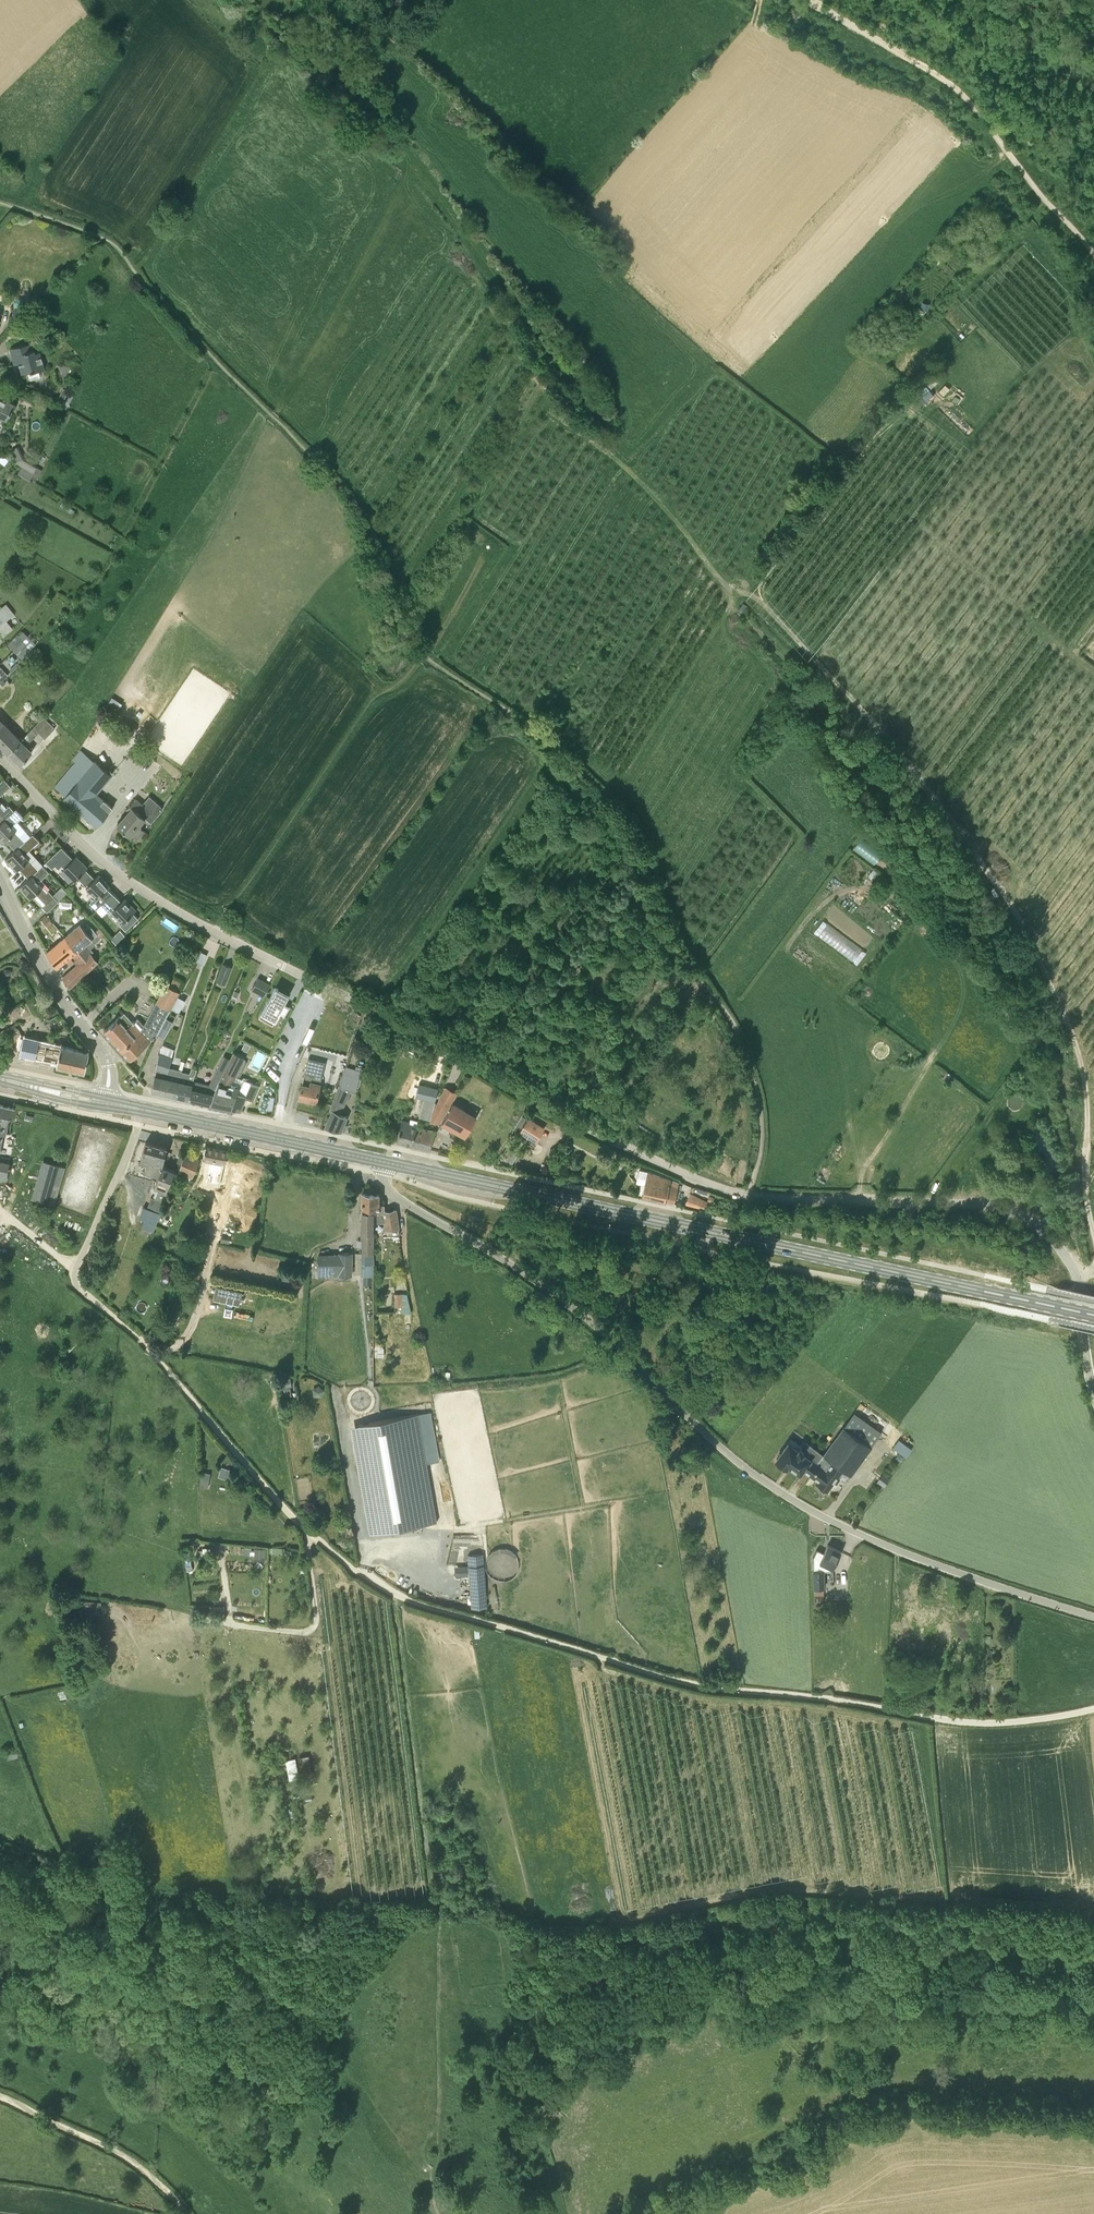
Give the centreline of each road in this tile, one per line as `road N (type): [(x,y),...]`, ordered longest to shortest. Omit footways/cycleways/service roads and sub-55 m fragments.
road 1 (track): [(1087,1710),(962,1721),(694,1685),(378,1585),(294,1519),(143,1341),(79,1285),(79,1260),(137,1124)]
road 2 (track): [(748,1195),(762,1128),(745,1050),(677,942),(645,857),(613,803),(552,743),(406,642),(351,499),(111,242),(0,202)]
road 3 (track): [(492,276),(484,295),(552,412),(625,466),(724,587),(754,595),(973,843),(1024,926),(1079,1062),(1093,1242)]
road 4 (unclassified): [(1081,1297),(1062,1250),(1014,1212),(977,1203),(782,1199),(720,1188),(589,1129),(430,1037),(280,965)]
road 5 (unclassified): [(1093,1617),(890,1548),(778,1491),(570,1305),(393,1194),(387,1162)]
road 6 (primary): [(1093,1315),(387,1162)]
road 7 (track): [(800,0),(960,94),(1093,253)]
road 8 (residential): [(280,965),(117,874),(0,757)]
road 9 (track): [(212,931),(371,700),(402,683),(423,656)]
road 10 (track): [(436,1904),(395,1594)]
road 11 (track): [(640,2213),(785,2165),(876,2108),(909,2100)]
road 12 (primary): [(387,1162),(142,1110)]
road 13 (tertiary): [(104,1102),(107,1060),(56,990),(0,888)]
road 14 (track): [(0,2096),(134,2163),(187,2213)]
road 15 (track): [(192,1619),(310,1630),(314,1536)]
road 16 (track): [(414,160),(492,276)]

